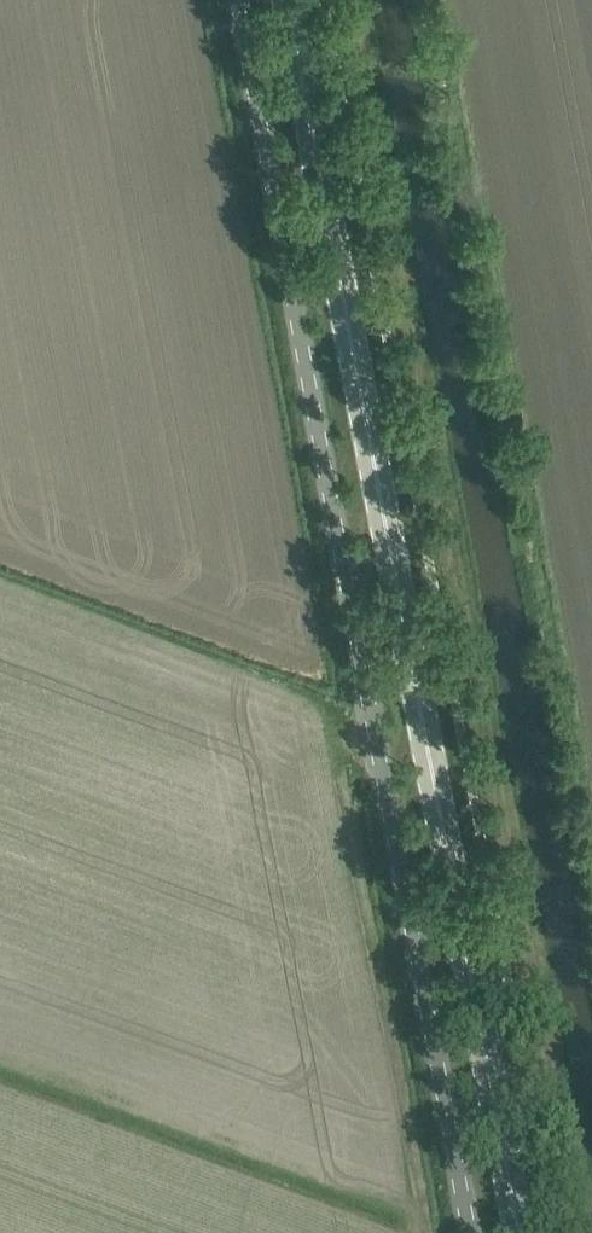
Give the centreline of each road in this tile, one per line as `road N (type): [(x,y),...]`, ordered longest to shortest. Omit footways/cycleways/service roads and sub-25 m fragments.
road 1 (primary): [(519,1232),(287,0)]
road 2 (unclassified): [(474,1232),(242,0)]

